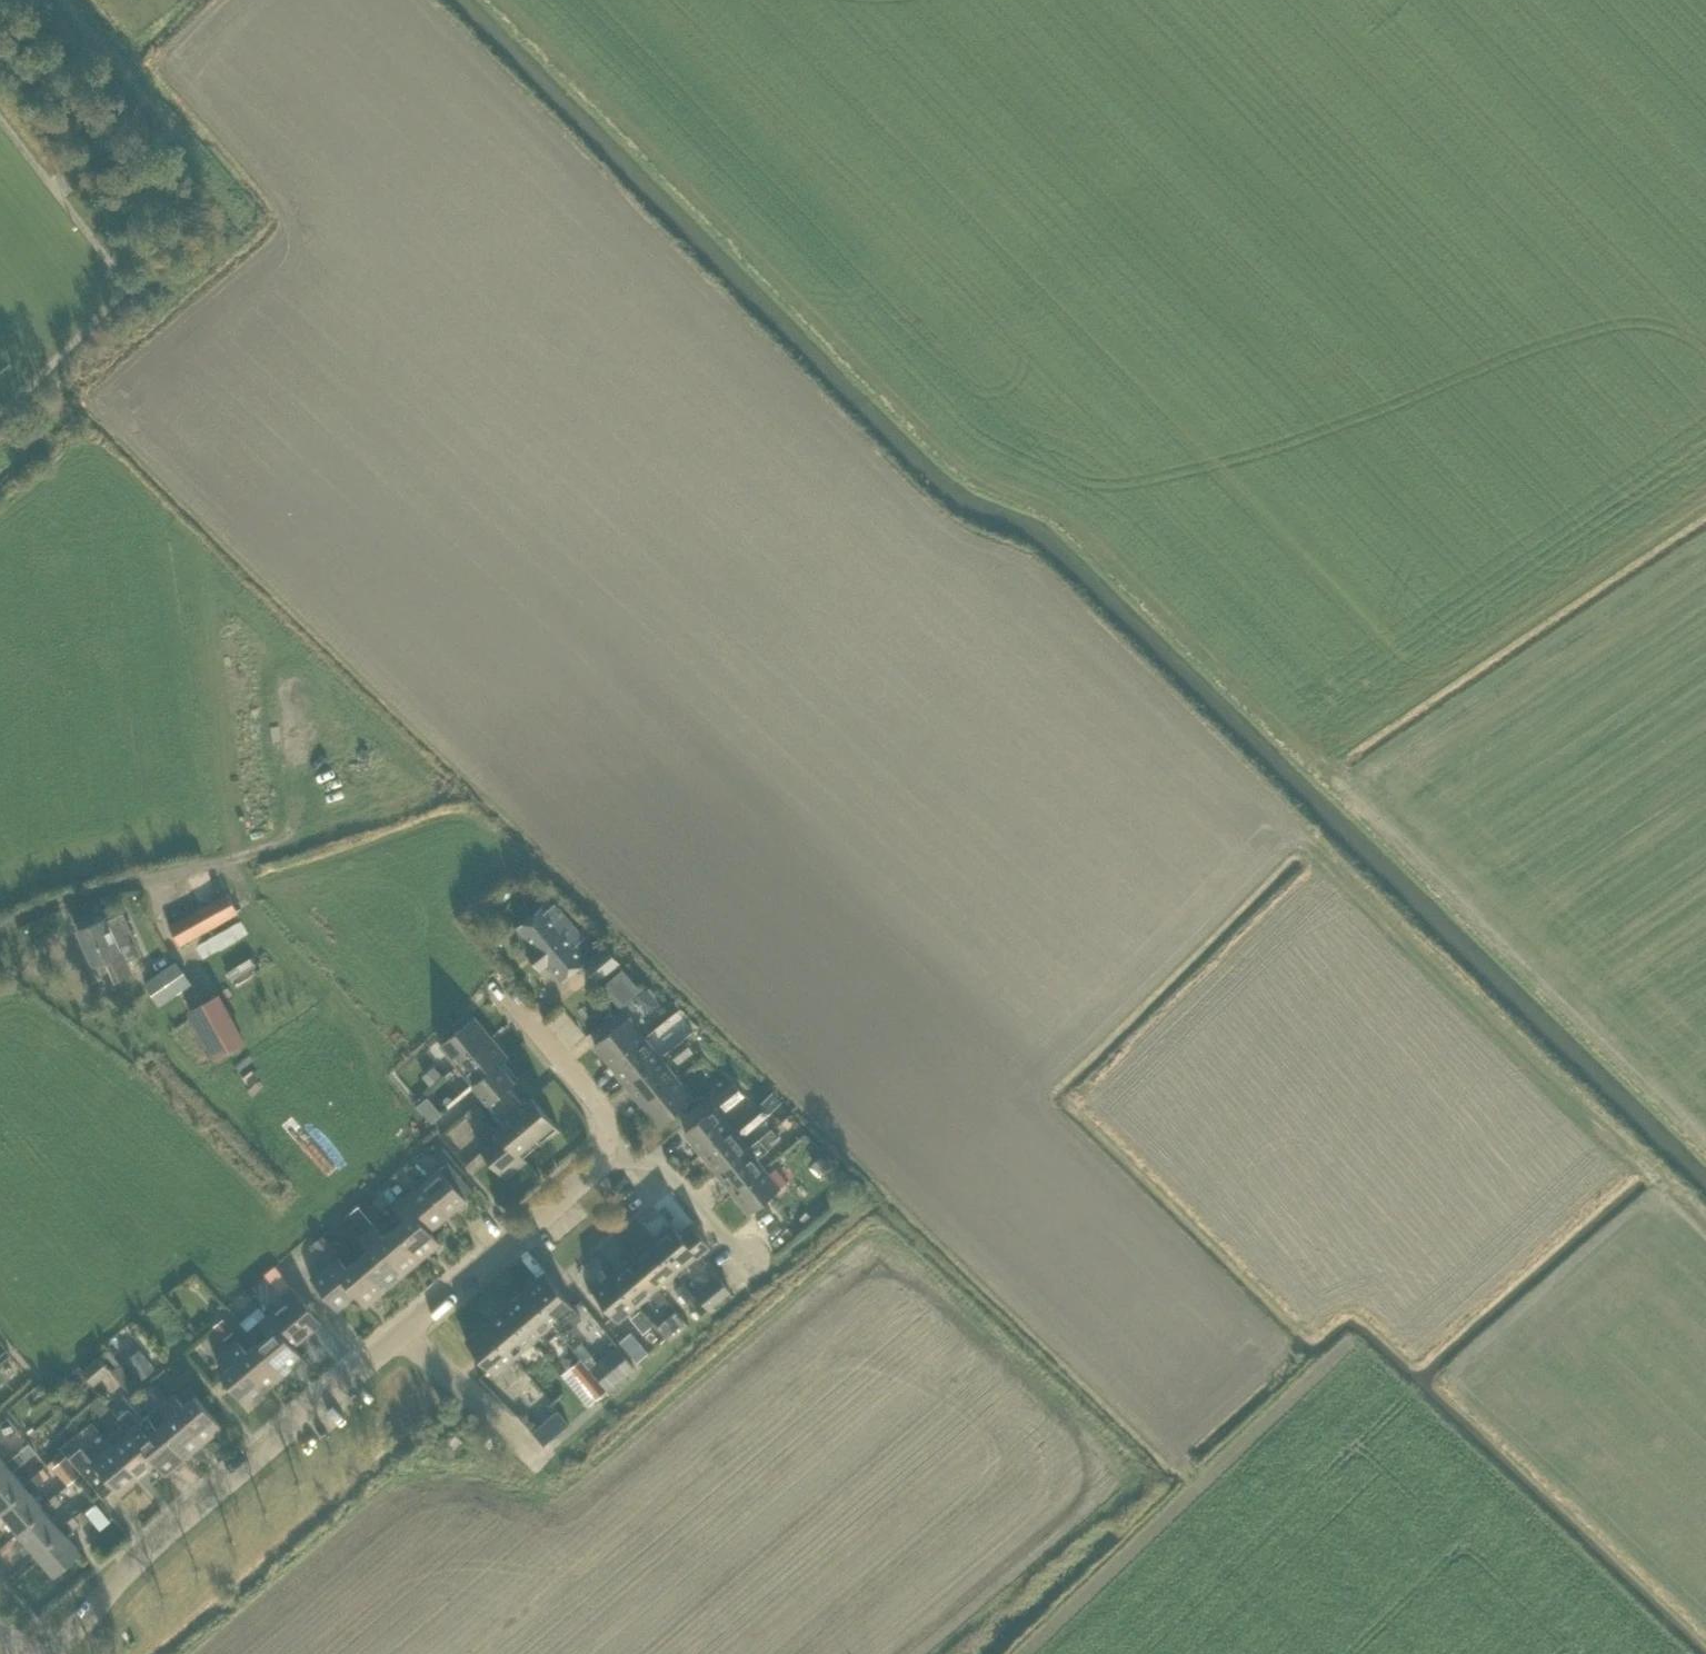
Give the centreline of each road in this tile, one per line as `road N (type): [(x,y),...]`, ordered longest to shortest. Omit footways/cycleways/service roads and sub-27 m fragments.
road 1 (residential): [(57,1653),(123,1572),(606,1152)]
road 2 (track): [(176,881),(258,864),(438,801),(462,797),(493,809)]
road 3 (residential): [(606,1152),(607,1123),(594,1095),(500,985)]
road 4 (residential): [(755,1272),(678,1180),(658,1165),(606,1152)]

